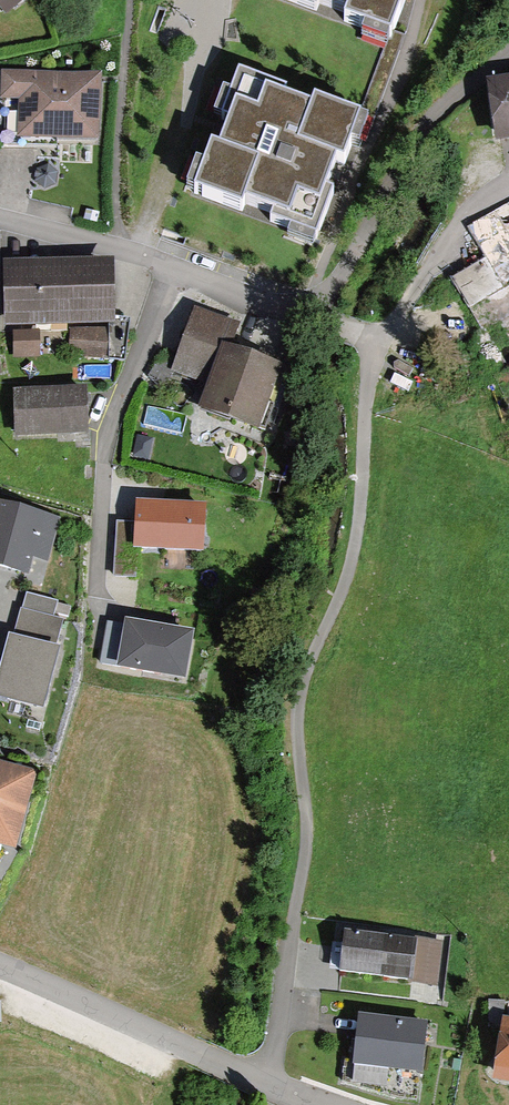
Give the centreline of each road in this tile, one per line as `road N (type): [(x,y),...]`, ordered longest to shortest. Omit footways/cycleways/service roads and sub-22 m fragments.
road 1 (residential): [(377,339),(357,539),(301,696),(307,841),(269,1084)]
road 2 (residential): [(173,267),(105,449),(99,640)]
road 3 (residential): [(508,51),(417,137),(328,291),(286,307)]
road 4 (unclassified): [(0,967),(269,1084)]
road 5 (residential): [(508,184),(466,207),(437,238),(399,318),(377,339)]
road 6 (residential): [(0,219),(173,267)]
road 7 (residential): [(173,267),(286,307)]

